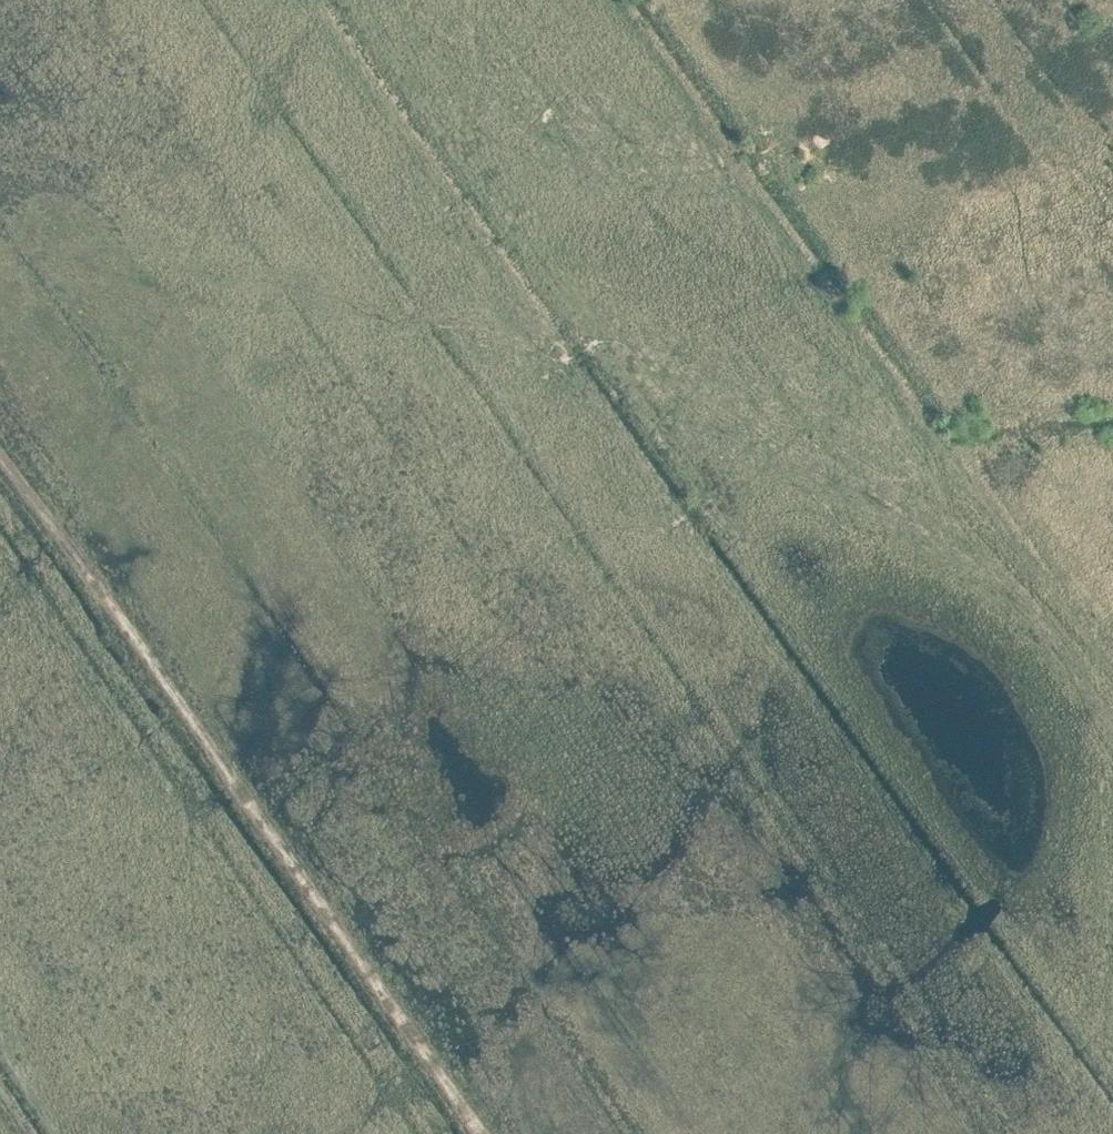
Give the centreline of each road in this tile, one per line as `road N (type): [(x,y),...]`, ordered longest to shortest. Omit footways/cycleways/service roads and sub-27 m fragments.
road 1 (track): [(0,488),(445,1133)]

